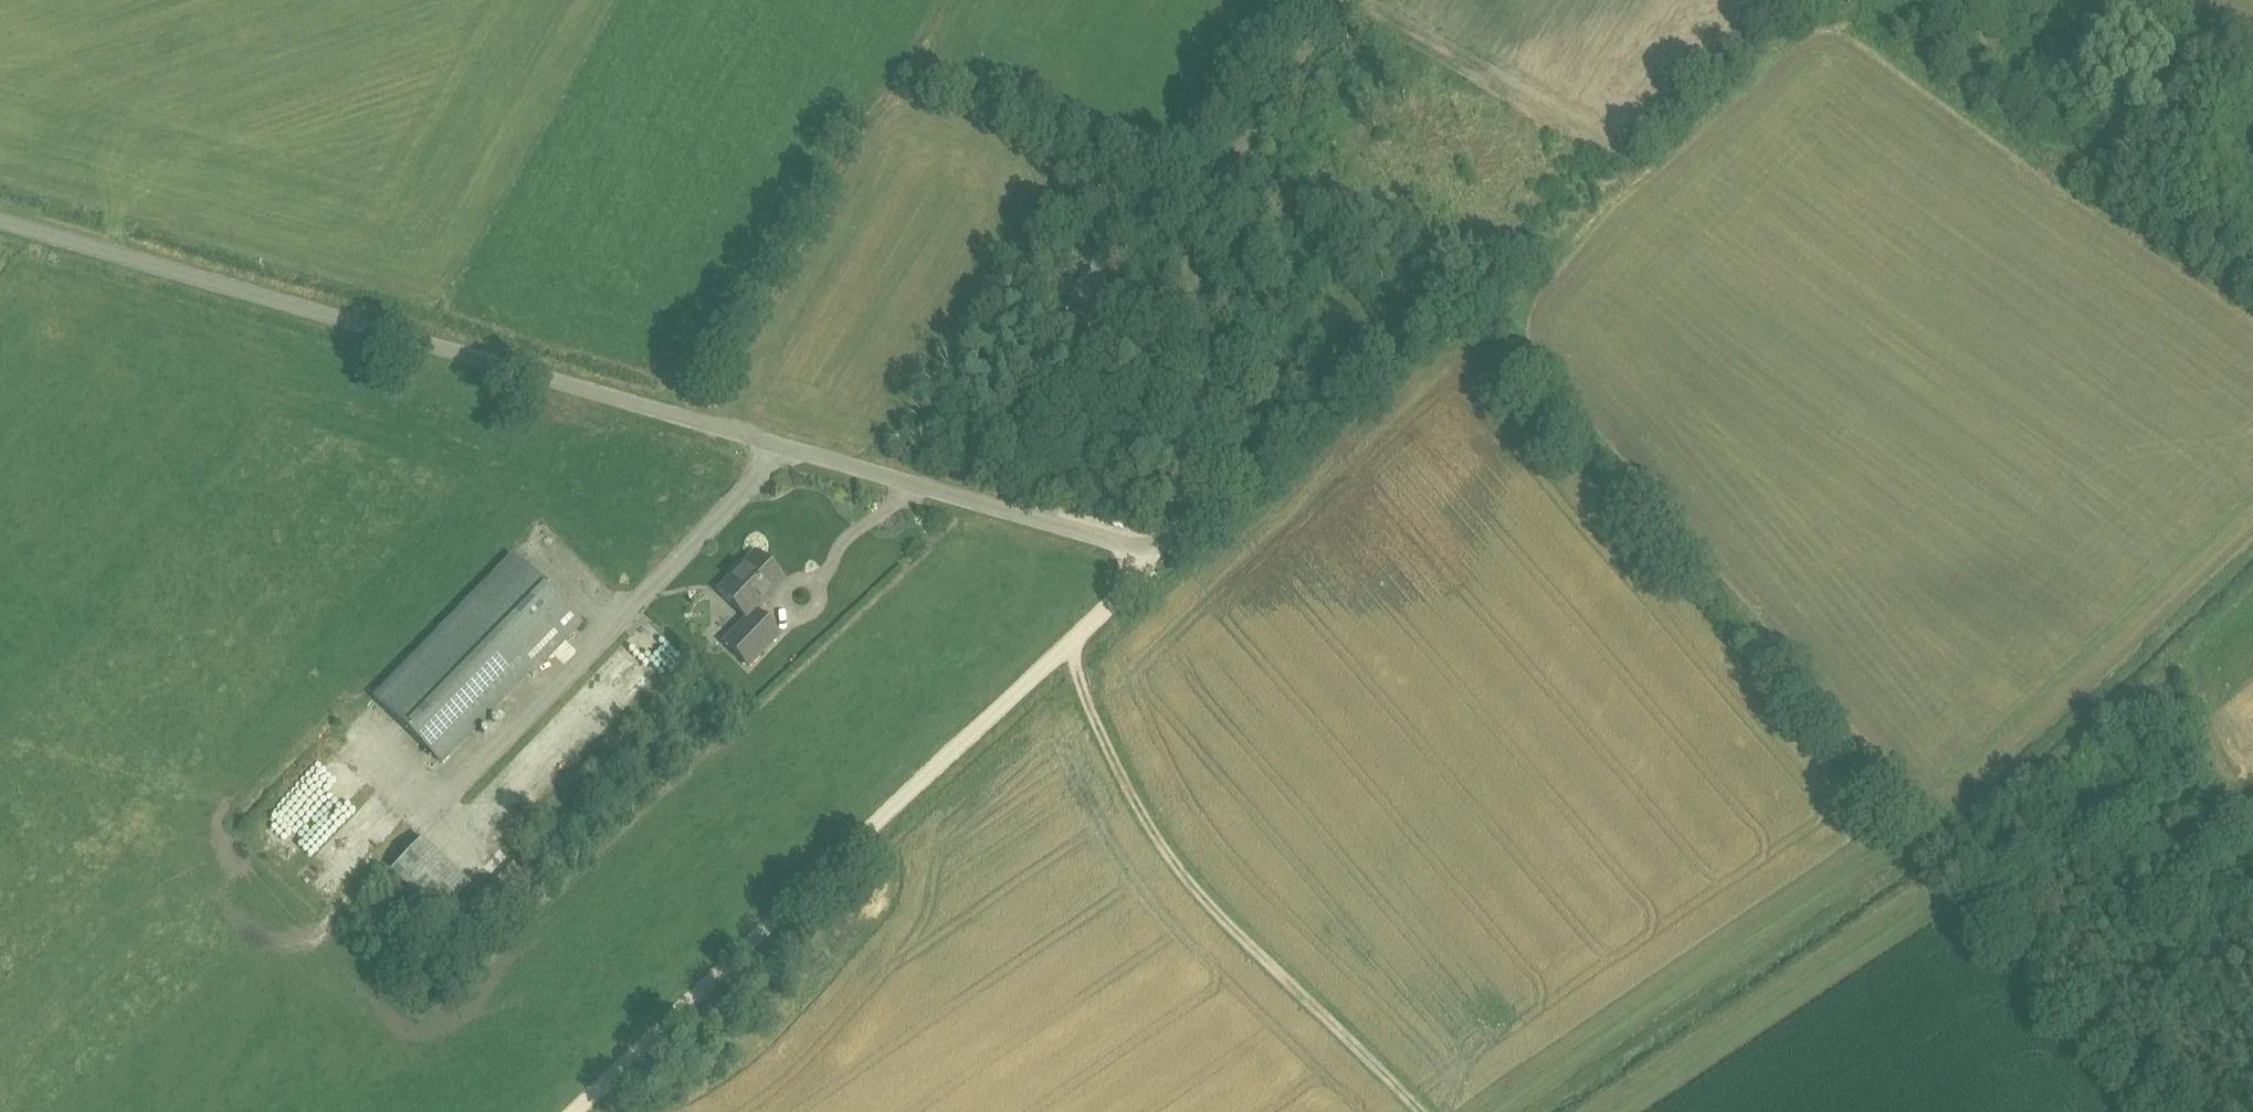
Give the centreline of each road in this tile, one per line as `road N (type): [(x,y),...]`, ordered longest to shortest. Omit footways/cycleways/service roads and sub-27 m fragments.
road 1 (unclassified): [(1151,560),(1129,546),(0,224)]
road 2 (unclassified): [(1151,560),(1176,527),(1191,482),(1202,261),(1214,196),(1342,0)]
road 3 (track): [(1418,1111),(1163,847),(1104,740),(1071,642)]

